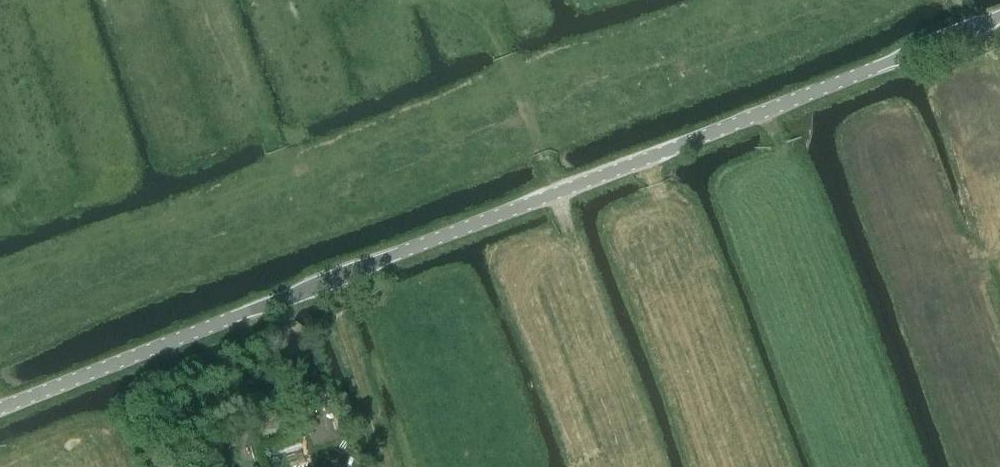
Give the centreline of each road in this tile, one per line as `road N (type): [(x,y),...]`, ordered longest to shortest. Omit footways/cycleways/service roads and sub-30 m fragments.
road 1 (tertiary): [(0,409),(999,17)]
road 2 (track): [(0,344),(532,115),(843,0)]
road 3 (track): [(752,466),(645,160)]
road 4 (track): [(443,466),(368,266)]

